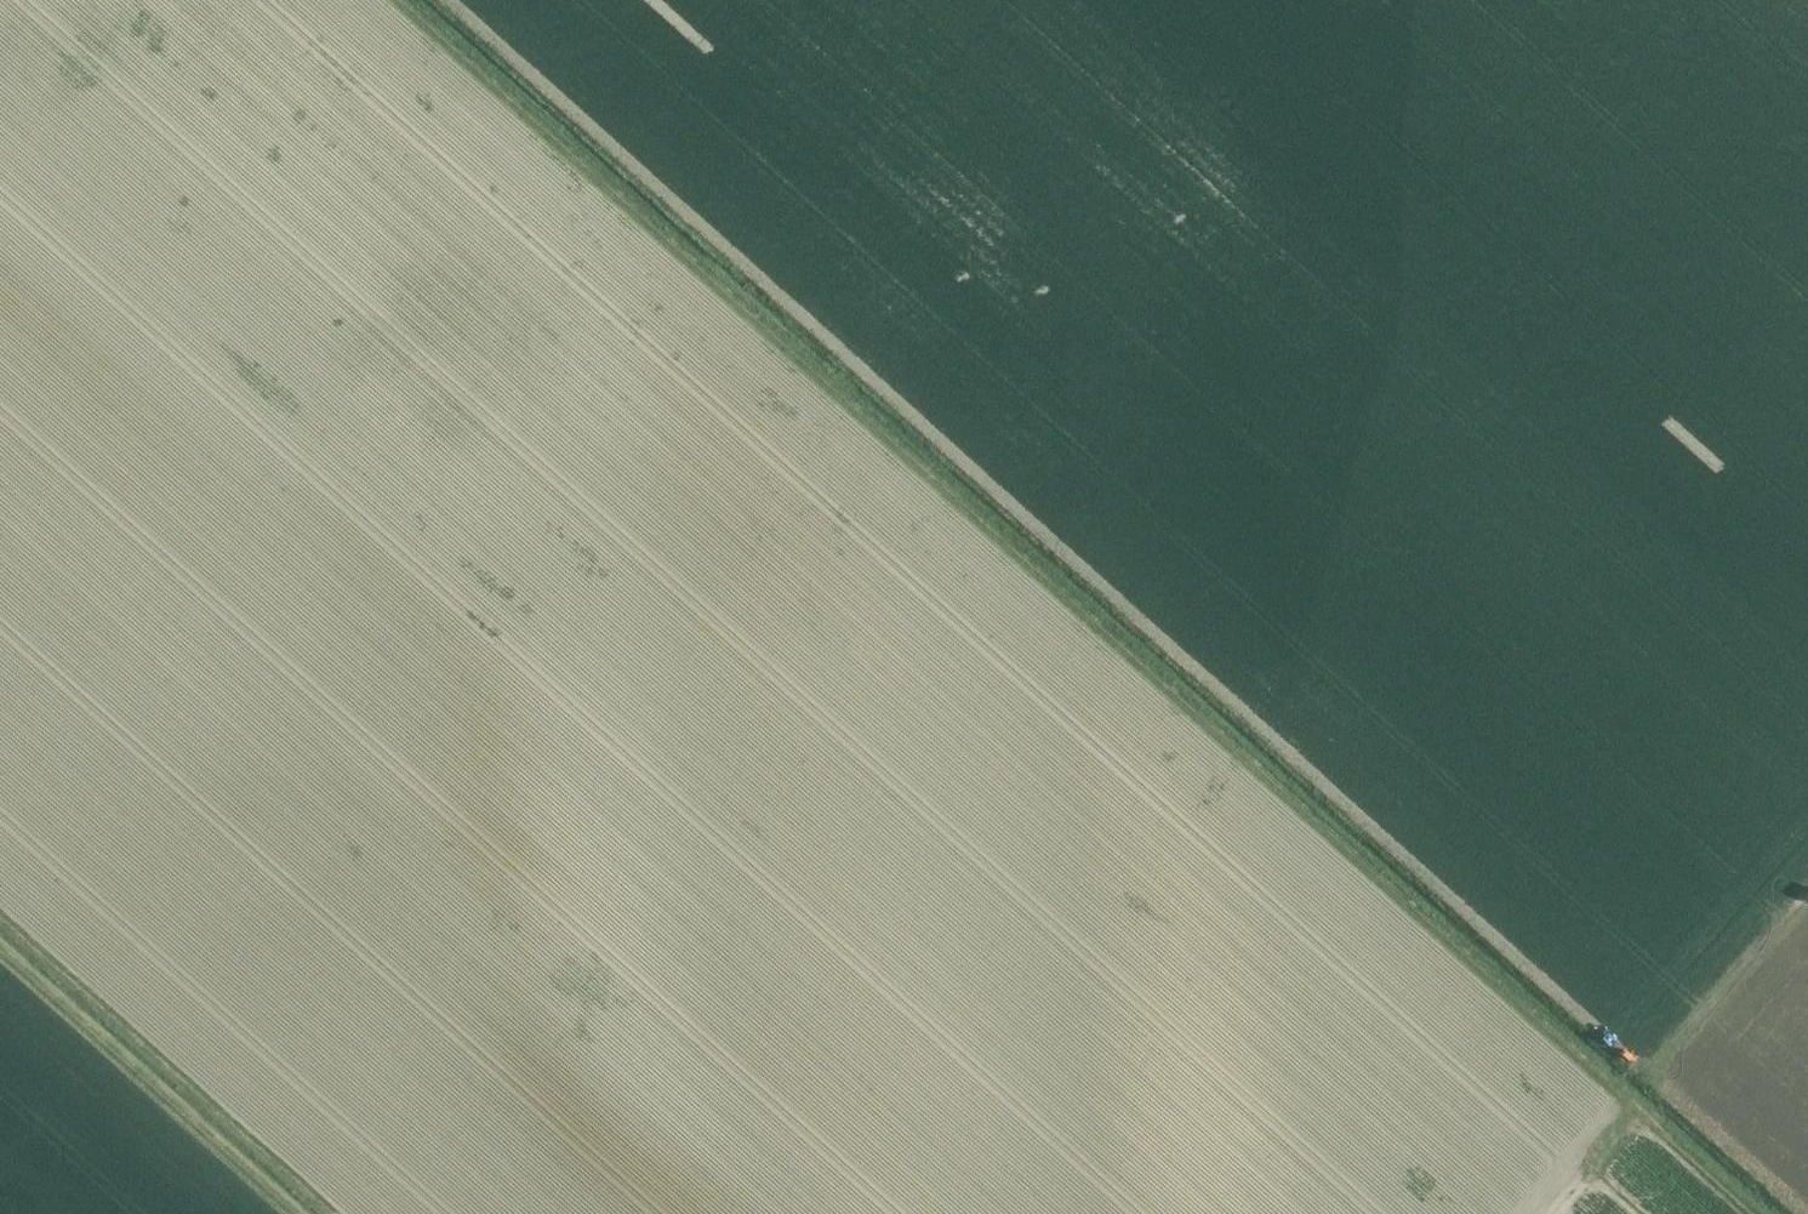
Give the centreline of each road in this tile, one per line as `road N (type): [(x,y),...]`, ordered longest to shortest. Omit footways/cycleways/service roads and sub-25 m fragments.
road 1 (track): [(1548,1213),(1638,1111),(1161,681)]
road 2 (track): [(338,1213),(0,914)]
road 3 (track): [(1646,1081),(1807,903)]
road 4 (track): [(1638,1111),(1753,1213)]

